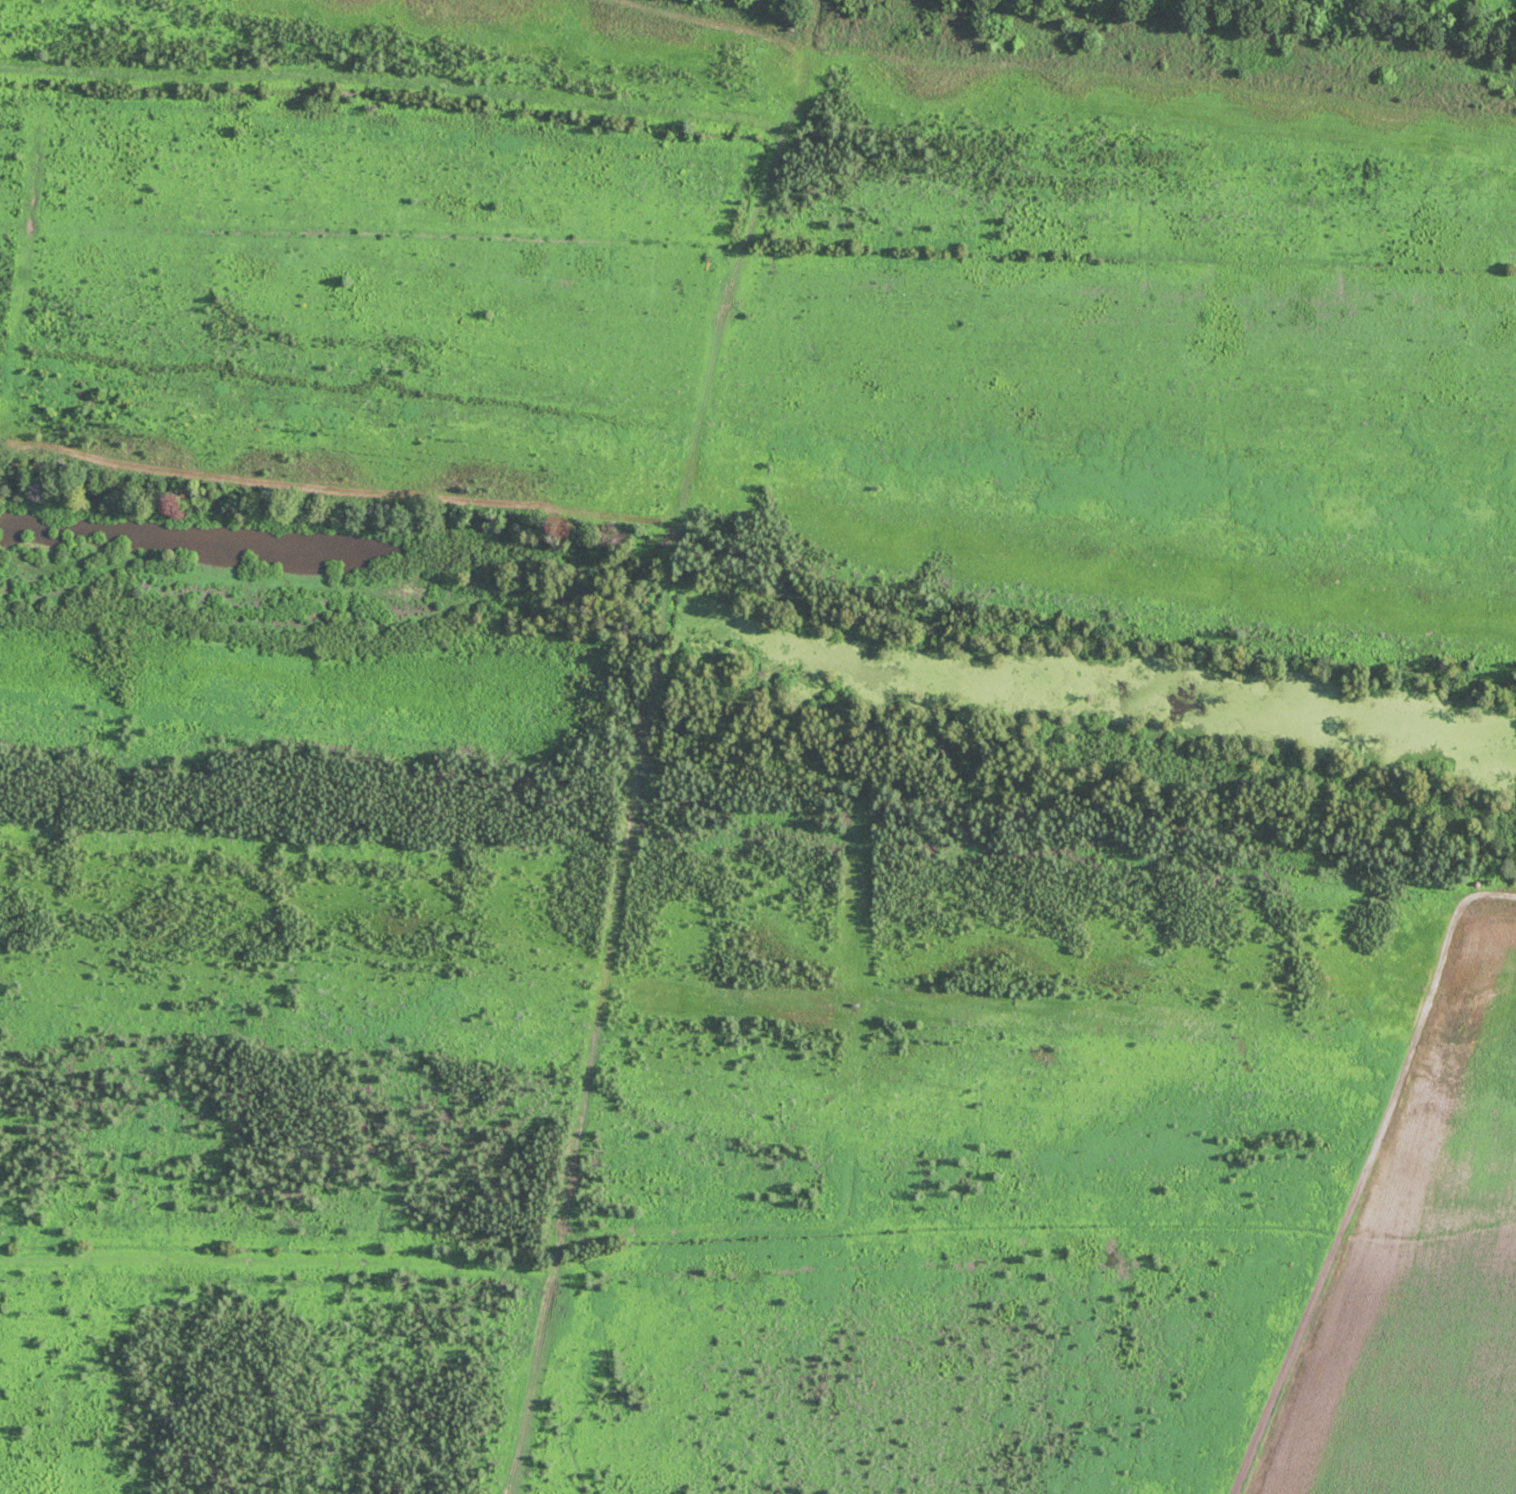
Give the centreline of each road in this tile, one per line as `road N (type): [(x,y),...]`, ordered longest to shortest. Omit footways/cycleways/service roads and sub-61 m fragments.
road 1 (residential): [(817,0),(812,53),(710,347),(507,1493)]
road 2 (residential): [(690,459),(612,425),(375,403),(110,392),(0,411)]
road 3 (residential): [(1230,1493),(1465,918),(1476,905),(1515,903)]
road 4 (residential): [(1515,61),(914,0)]

